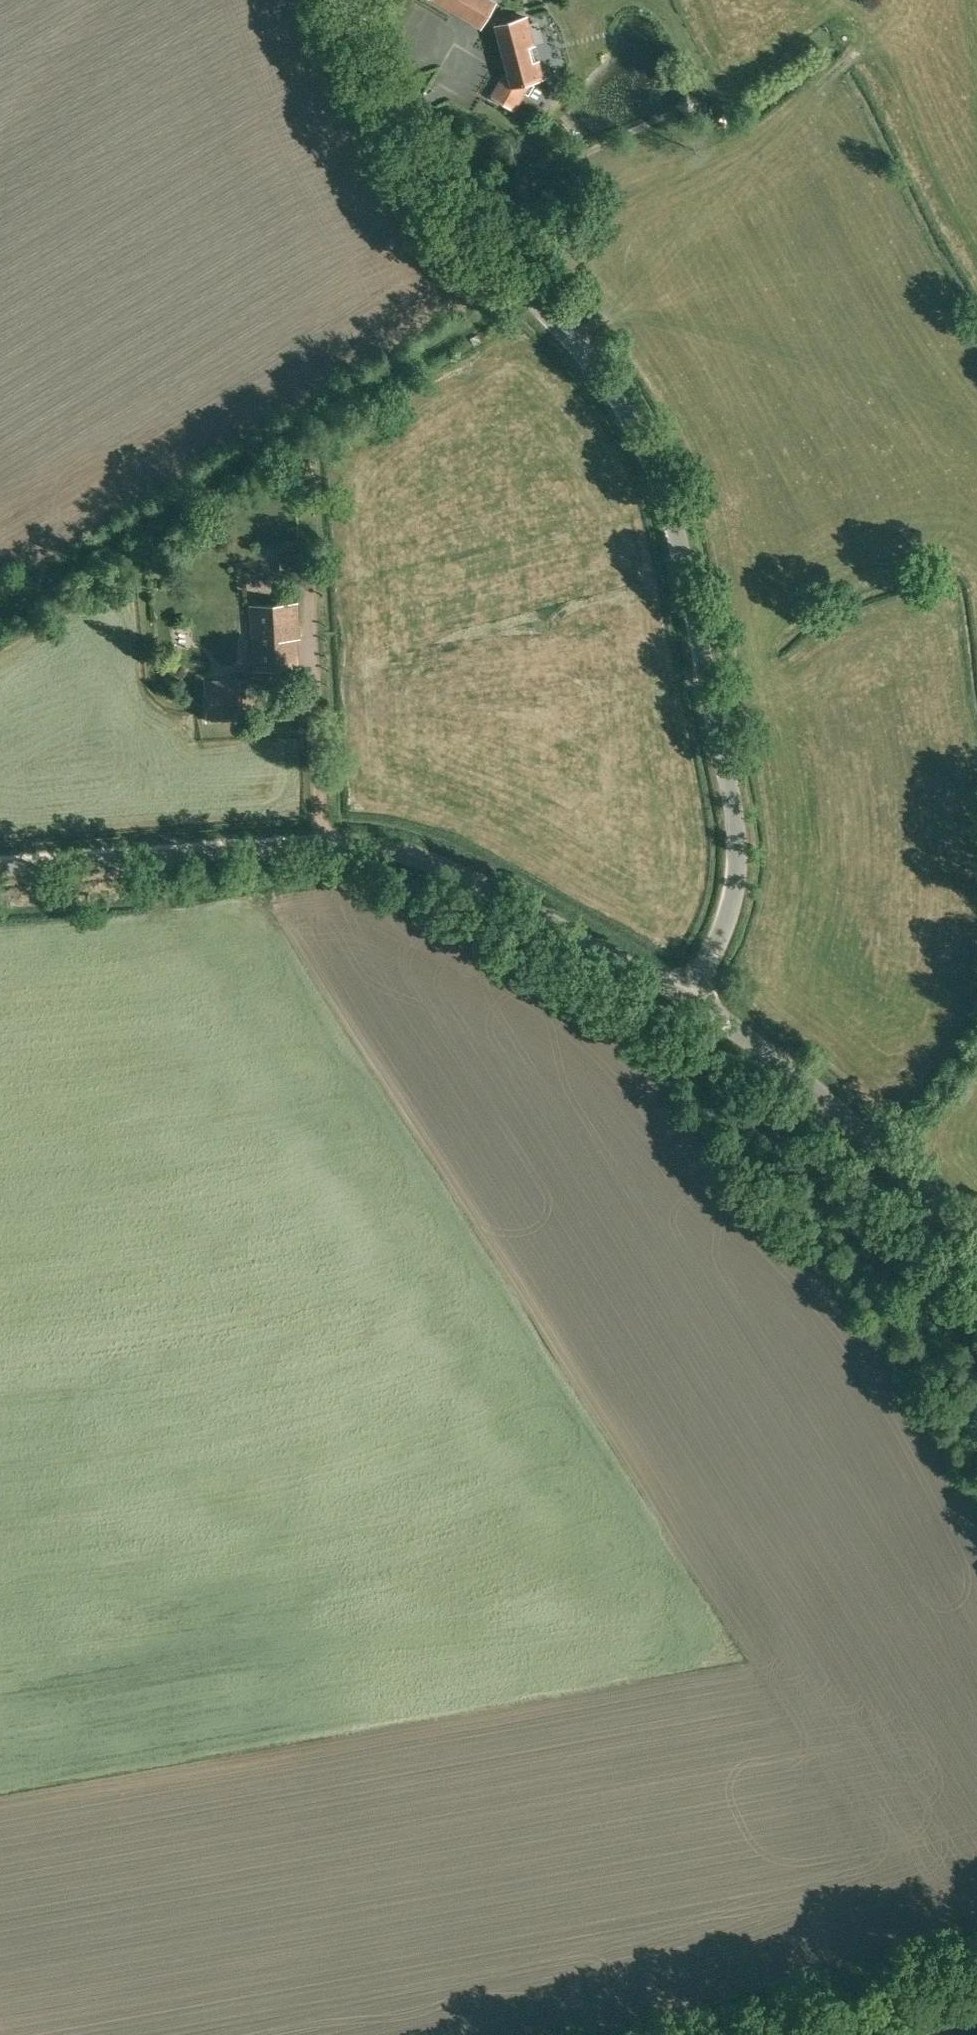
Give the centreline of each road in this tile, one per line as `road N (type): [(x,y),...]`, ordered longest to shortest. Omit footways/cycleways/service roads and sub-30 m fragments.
road 1 (unclassified): [(691,999),(729,921),(739,859),(706,657),(663,490),(611,388),(464,221),(401,125),(352,0)]
road 2 (unclassified): [(691,999),(511,897),(402,853),(322,848),(0,869)]
road 3 (unclassified): [(976,1243),(776,1056),(691,999)]
road 4 (track): [(862,2034),(976,1999)]

